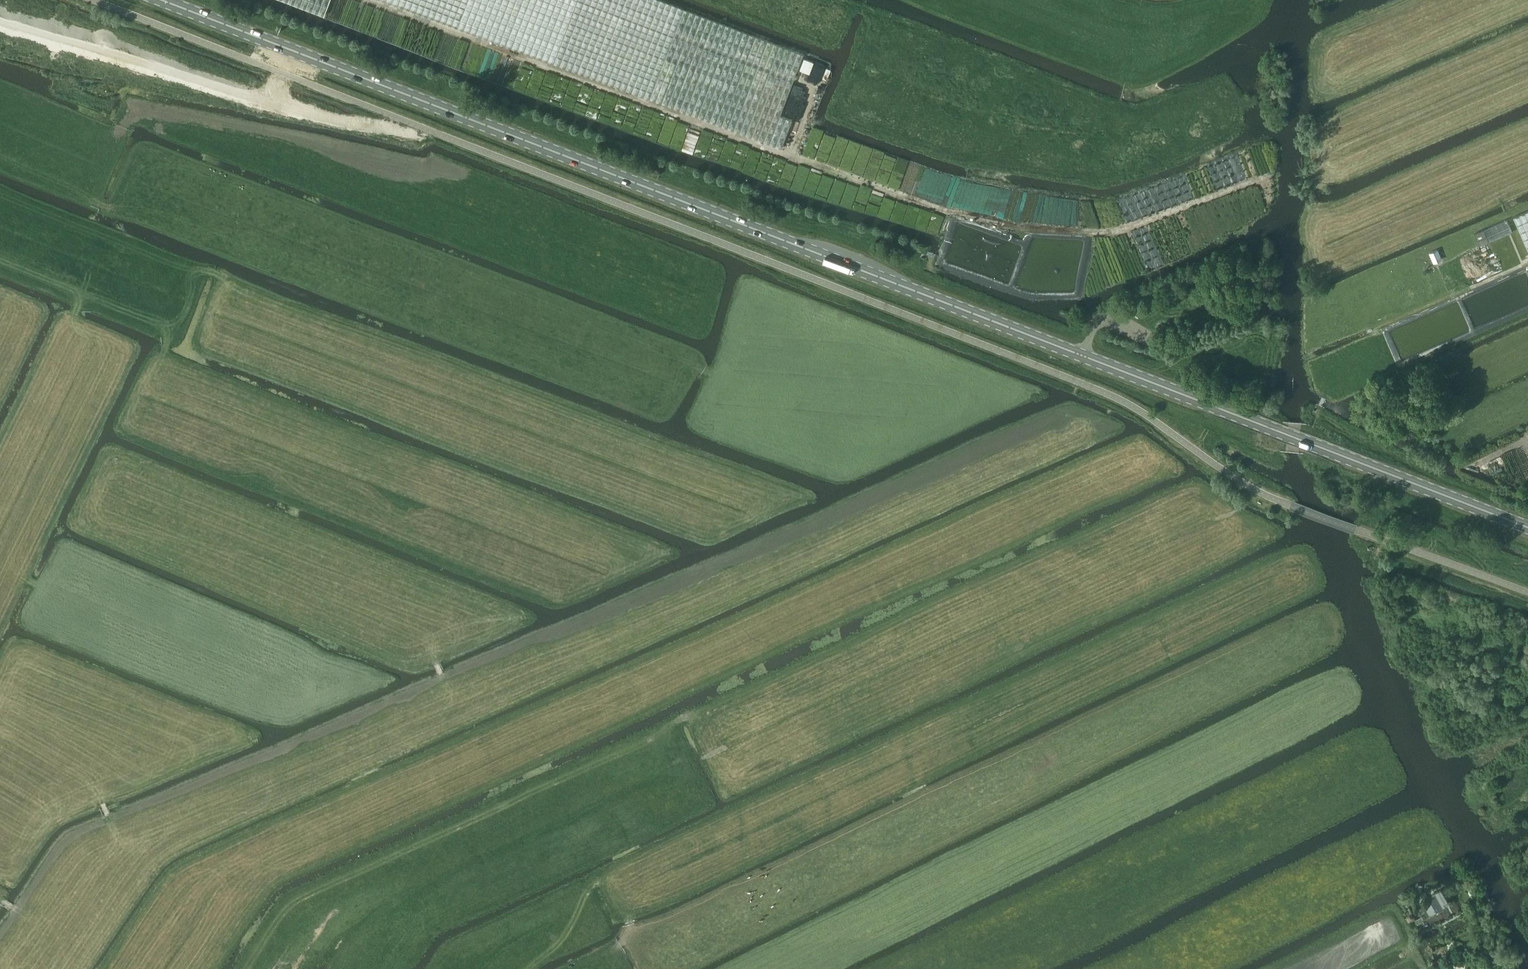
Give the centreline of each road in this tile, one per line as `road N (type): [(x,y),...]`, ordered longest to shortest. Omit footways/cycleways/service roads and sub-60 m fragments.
road 1 (primary): [(1527,529),(165,0)]

